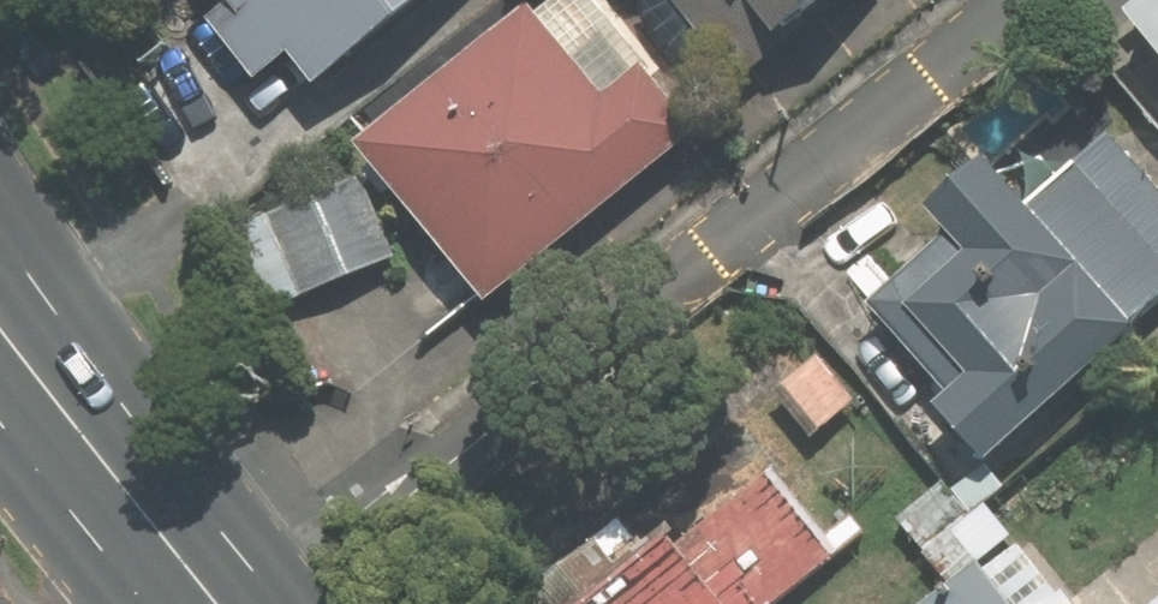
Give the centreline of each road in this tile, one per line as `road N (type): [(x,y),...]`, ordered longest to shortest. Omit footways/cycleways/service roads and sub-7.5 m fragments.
road 1 (residential): [(1021,0),(248,603)]
road 2 (primary): [(0,307),(226,603)]

